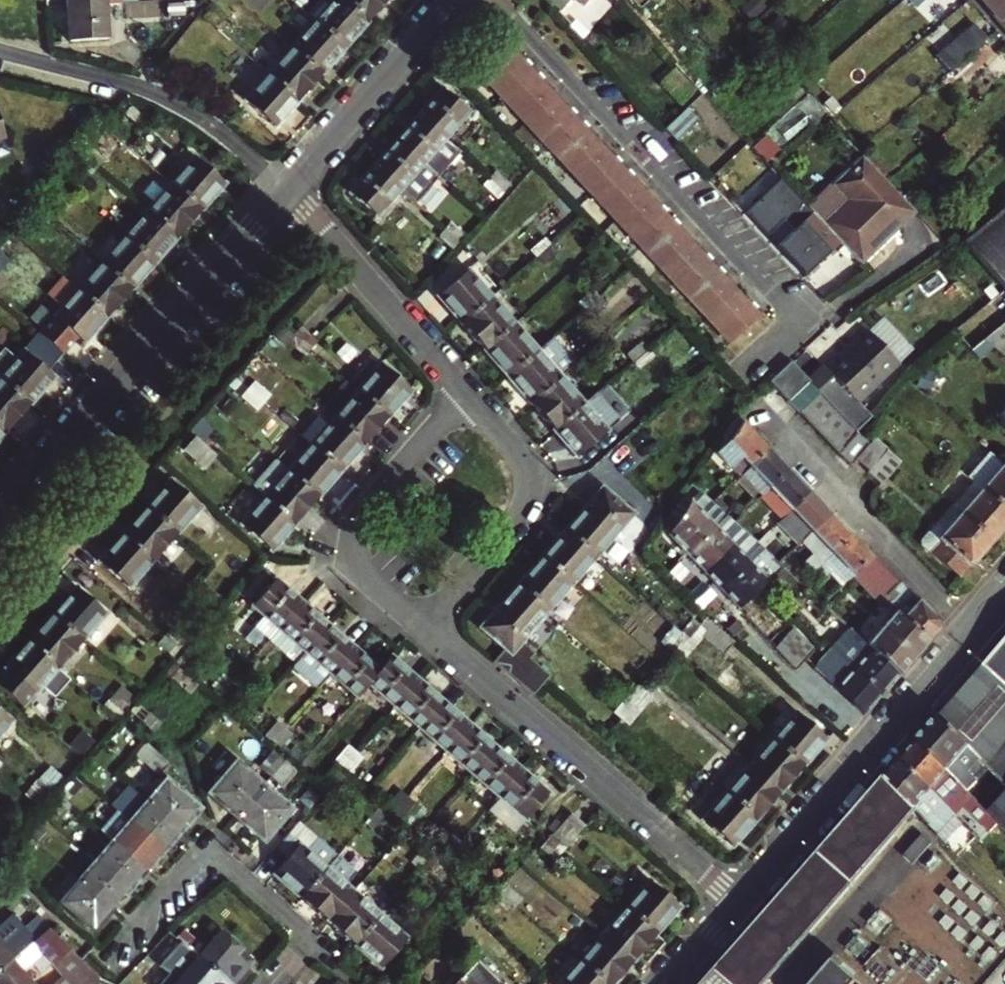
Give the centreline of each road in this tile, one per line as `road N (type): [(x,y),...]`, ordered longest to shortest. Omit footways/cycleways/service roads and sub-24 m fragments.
road 1 (residential): [(495,0),(799,322),(741,375)]
road 2 (residential): [(286,191),(0,518)]
road 3 (residential): [(426,628),(739,902)]
road 4 (residential): [(739,902),(975,636)]
road 5 (residential): [(0,54),(169,101),(286,191)]
road 6 (residential): [(762,411),(975,636)]
road 7 (residential): [(465,394),(355,521),(357,562),(426,628)]
road 8 (residential): [(426,628),(526,512),(534,489),(526,461),(465,394)]
road 9 (residential): [(314,944),(213,852),(117,950)]
road 10 (residential): [(286,191),(465,394)]
road 11 (residential): [(458,0),(286,191)]
road 12 (residential): [(421,983),(469,935),(518,983)]

